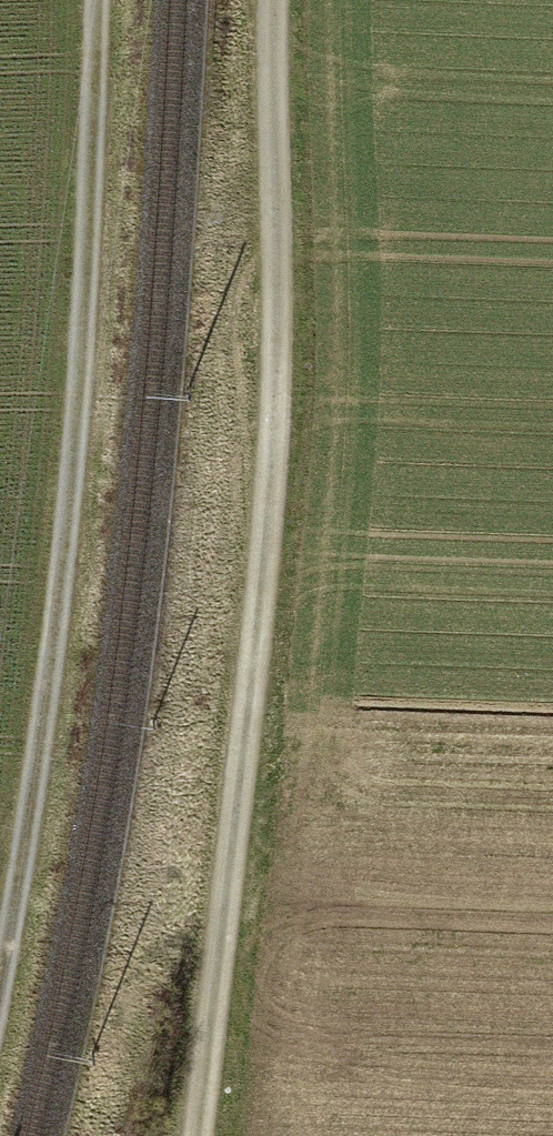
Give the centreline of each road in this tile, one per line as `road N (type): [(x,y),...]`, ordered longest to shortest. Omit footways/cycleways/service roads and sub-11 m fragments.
road 1 (track): [(197,1135),(278,387),(272,0)]
road 2 (track): [(0,965),(67,527),(87,291),(97,0)]

